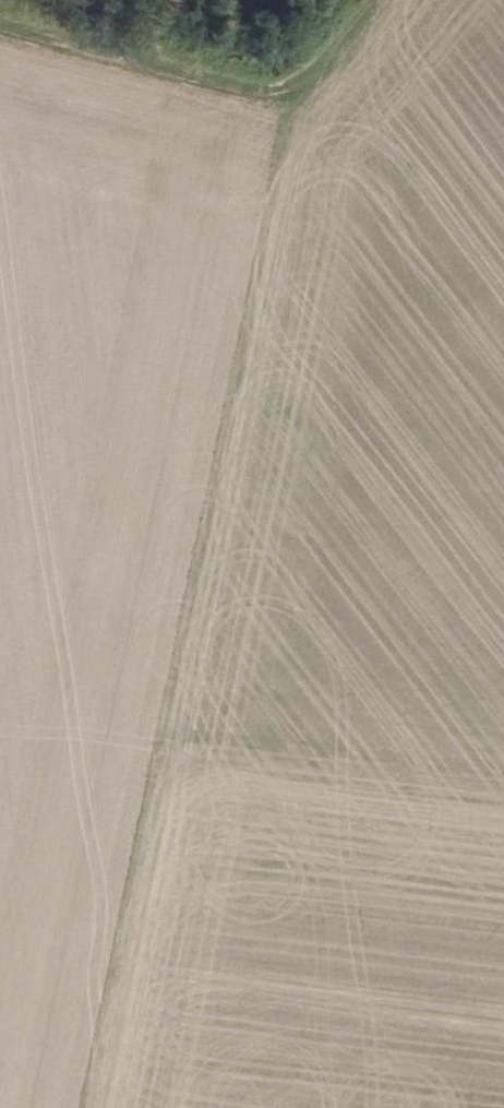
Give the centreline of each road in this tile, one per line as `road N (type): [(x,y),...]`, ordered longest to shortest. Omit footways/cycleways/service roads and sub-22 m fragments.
road 1 (track): [(0,28),(161,72),(290,91),(316,79),(381,0)]

